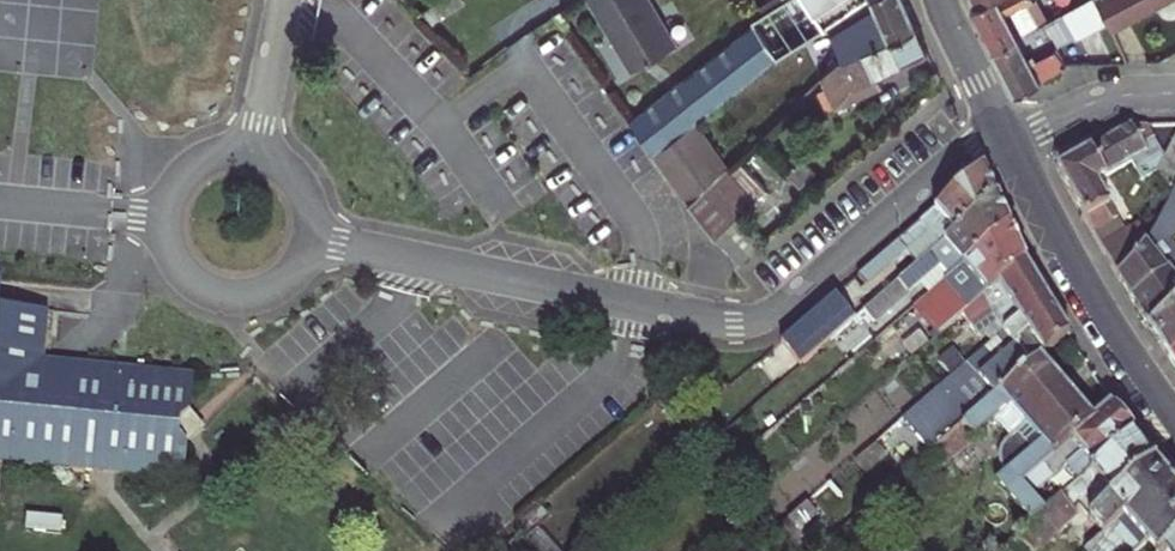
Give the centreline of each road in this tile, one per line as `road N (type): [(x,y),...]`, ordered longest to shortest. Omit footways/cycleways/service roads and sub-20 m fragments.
road 1 (residential): [(998,119),(781,306),(736,323),(311,240)]
road 2 (residential): [(256,152),(215,154),(182,176),(165,216),(173,259),(204,289),(246,298),(292,276),(311,240)]
road 3 (tertiary): [(1012,147),(1091,299),(1174,425)]
road 4 (residential): [(1174,93),(1105,95),(1012,147)]
road 5 (residential): [(282,0),(256,152)]
road 6 (tertiary): [(944,0),(998,119)]

